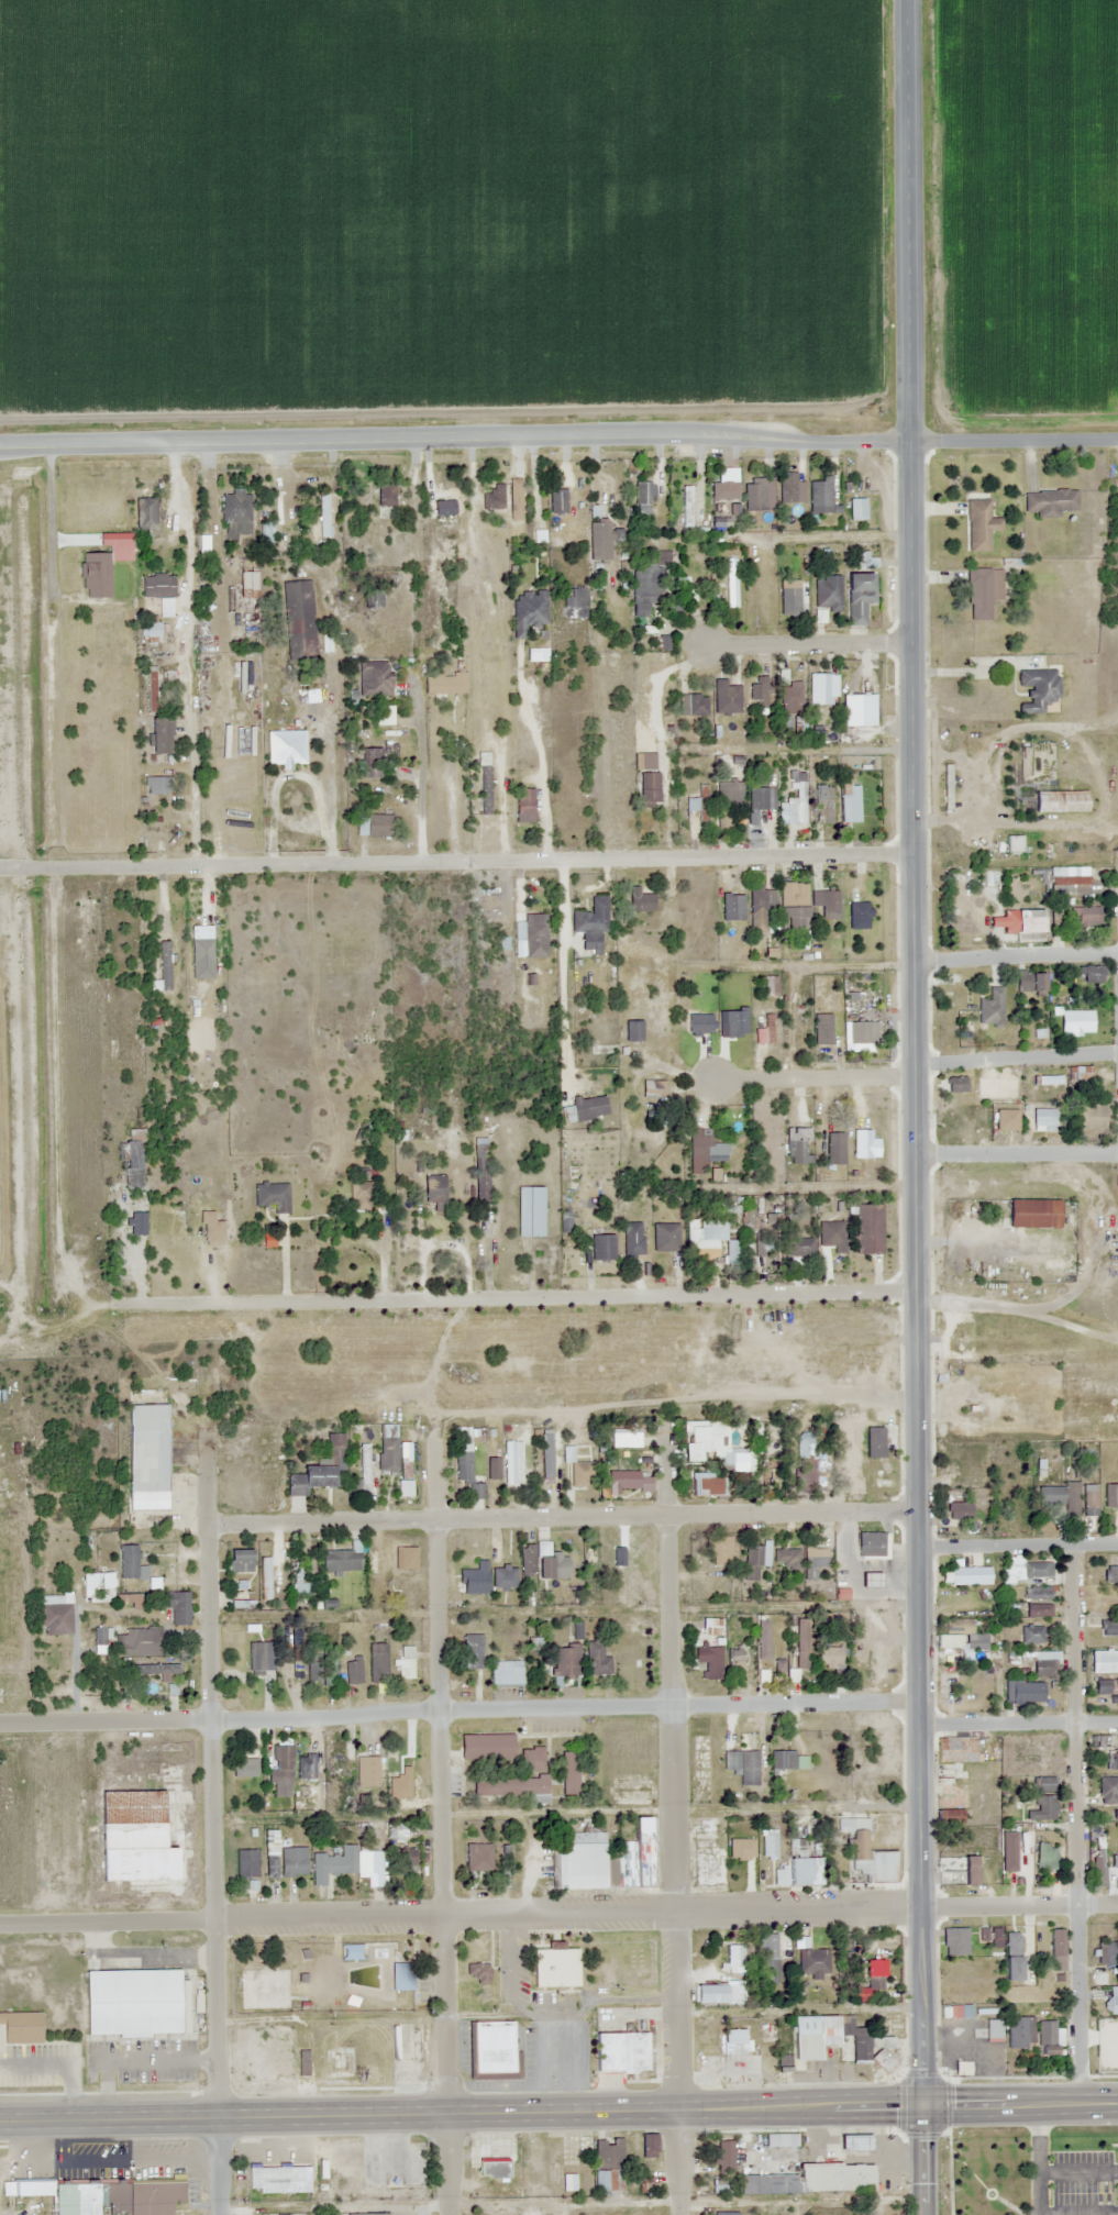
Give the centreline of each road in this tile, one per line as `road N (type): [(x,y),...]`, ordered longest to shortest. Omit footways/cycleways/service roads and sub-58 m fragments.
road 1 (secondary): [(926,2103),(914,854)]
road 2 (tertiary): [(0,463),(909,442),(1117,444)]
road 3 (primary): [(926,2103),(0,2122)]
road 4 (residential): [(921,1907),(0,1923)]
road 5 (residential): [(0,1722),(919,1701)]
road 6 (residential): [(0,868),(914,854)]
road 7 (residential): [(113,1304),(916,1291)]
road 8 (residential): [(448,2214),(434,1413)]
road 9 (residential): [(218,2214),(203,1430)]
road 10 (residential): [(206,1524),(918,1510)]
road 11 (residential): [(675,2109),(660,1418)]
road 12 (residential): [(1082,2103),(1072,1542)]
road 13 (track): [(434,1413),(733,1397),(917,1400)]
road 14 (secondary): [(909,442),(906,0)]
road 15 (secondary): [(914,854),(909,442)]
road 16 (residential): [(1117,953),(912,961)]
road 17 (residential): [(911,644),(706,644)]
road 18 (residential): [(914,1066),(1117,1051)]
road 19 (residential): [(914,1076),(711,1082)]
road 20 (residential): [(916,1153),(1117,1154)]
road 21 (residential): [(1117,1542),(919,1546)]
road 22 (residential): [(919,1724),(1117,1721)]
road 23 (residential): [(1117,1903),(921,1907)]
road 24 (primary): [(926,2103),(1117,2103)]

